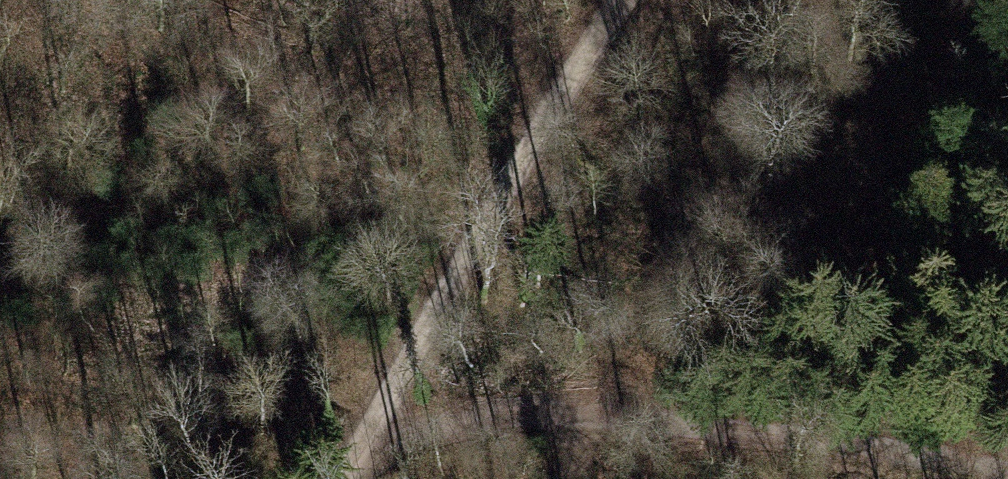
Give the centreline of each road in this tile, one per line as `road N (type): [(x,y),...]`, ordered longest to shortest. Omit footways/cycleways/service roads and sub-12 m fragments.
road 1 (track): [(368,444),(535,412),(818,439),(1007,478)]
road 2 (track): [(350,478),(423,336),(620,0)]

